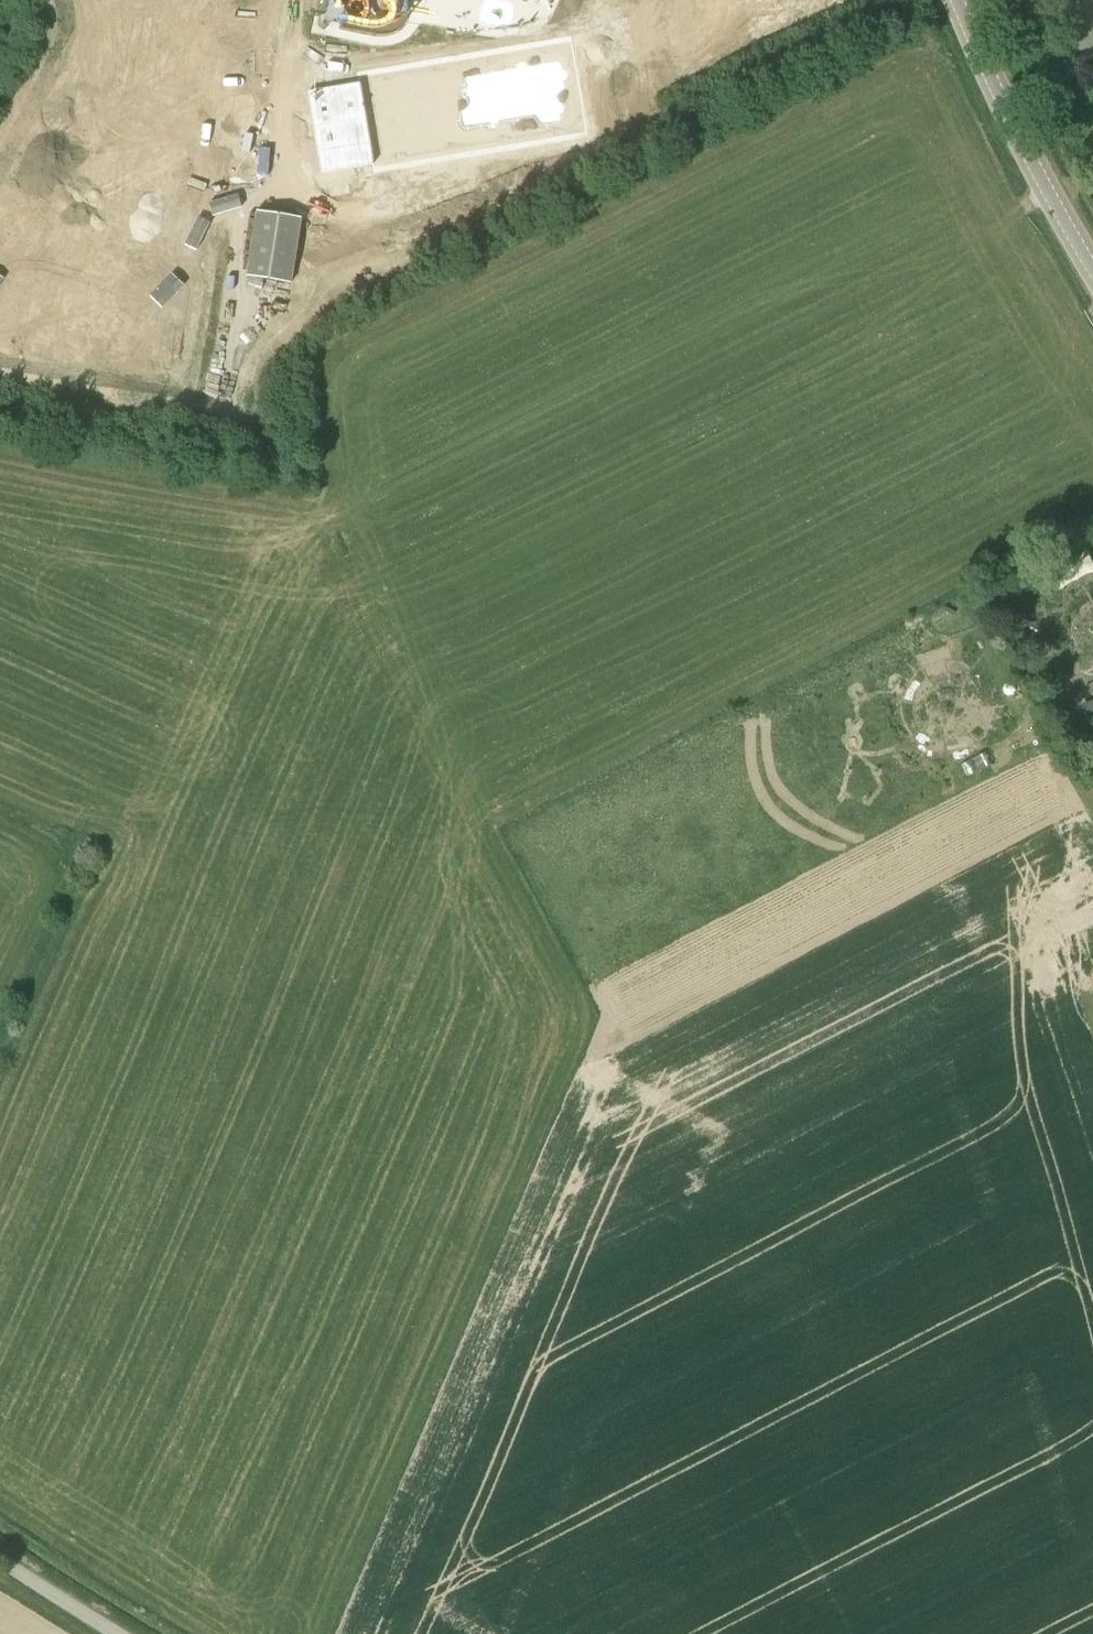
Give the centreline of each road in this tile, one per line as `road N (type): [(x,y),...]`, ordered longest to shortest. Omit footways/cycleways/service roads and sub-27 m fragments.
road 1 (tertiary): [(1092,270),(962,0)]
road 2 (unclassified): [(116,1633),(0,1562)]

